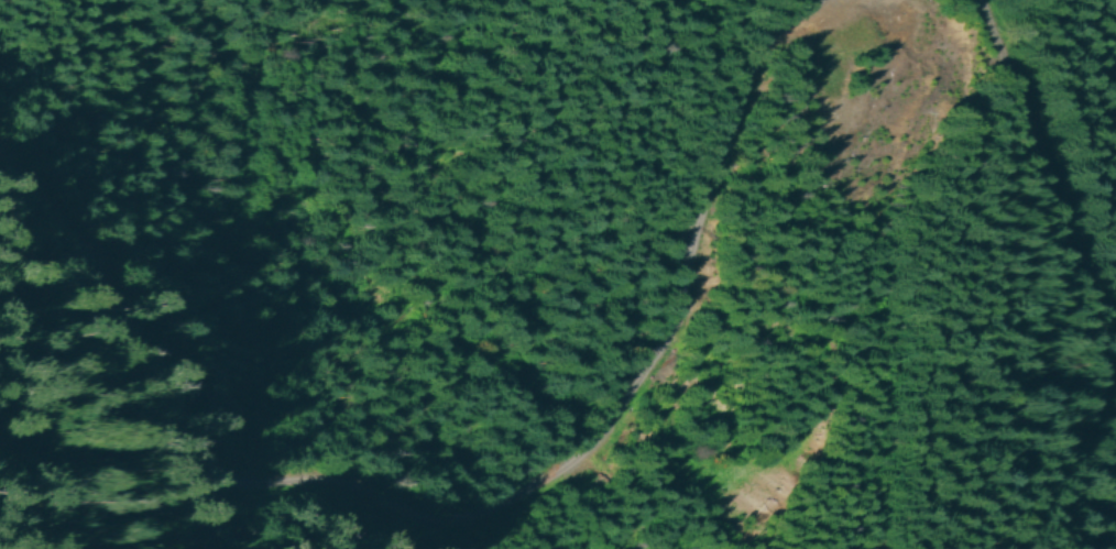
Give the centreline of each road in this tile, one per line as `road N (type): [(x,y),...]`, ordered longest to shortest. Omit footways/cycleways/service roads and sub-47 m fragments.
road 1 (residential): [(814,0),(743,80),(708,168),(679,311),(656,361),(559,470),(444,528),(406,520),(321,482),(228,470),(203,455),(182,430),(111,283),(0,154)]
road 2 (residential): [(1115,341),(1059,241),(968,0)]

